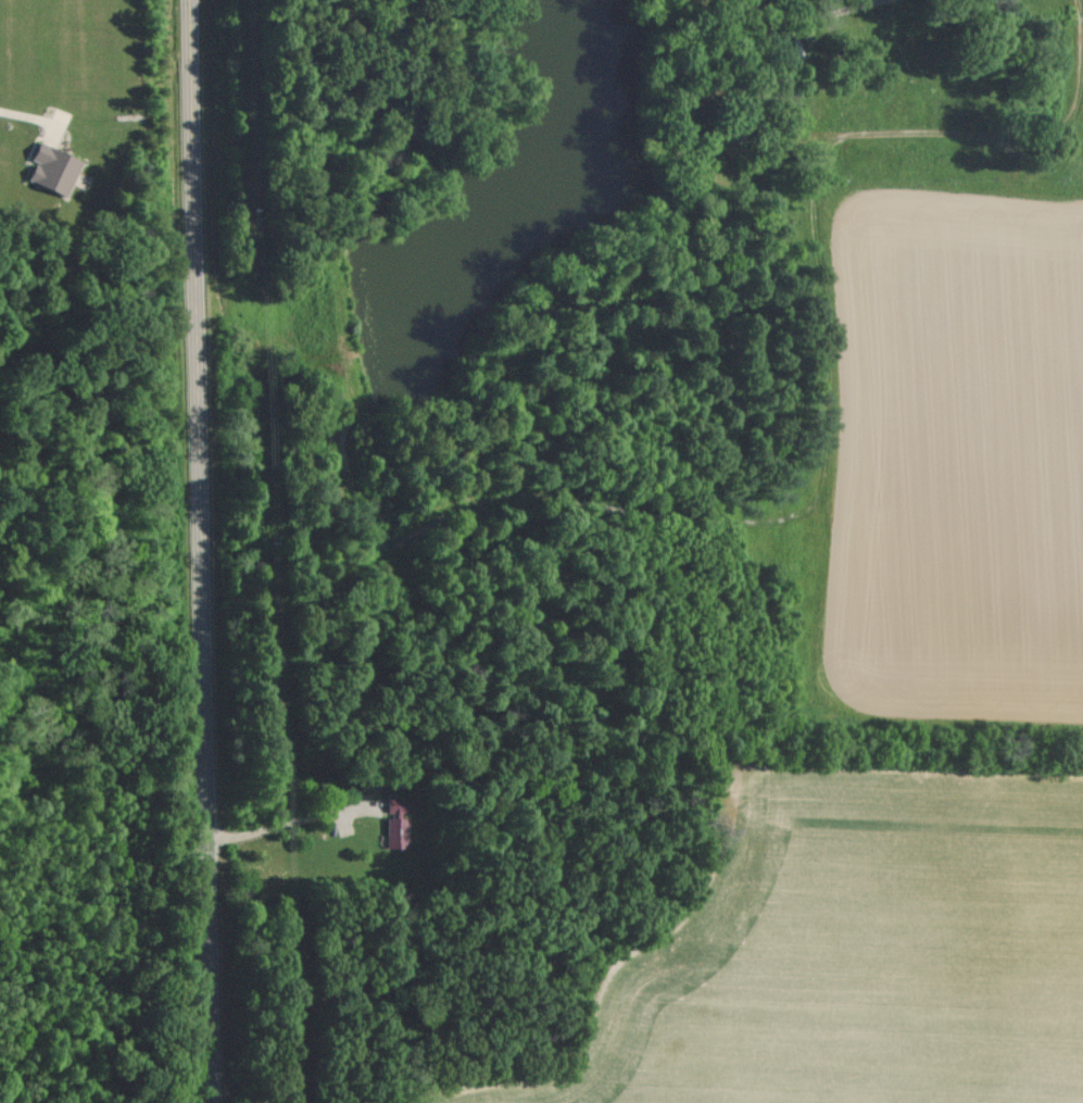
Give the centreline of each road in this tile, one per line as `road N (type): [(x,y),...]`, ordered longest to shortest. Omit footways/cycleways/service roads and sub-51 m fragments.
road 1 (primary): [(199,0),(223,1102)]
road 2 (residential): [(1082,96),(1043,128),(791,133)]

